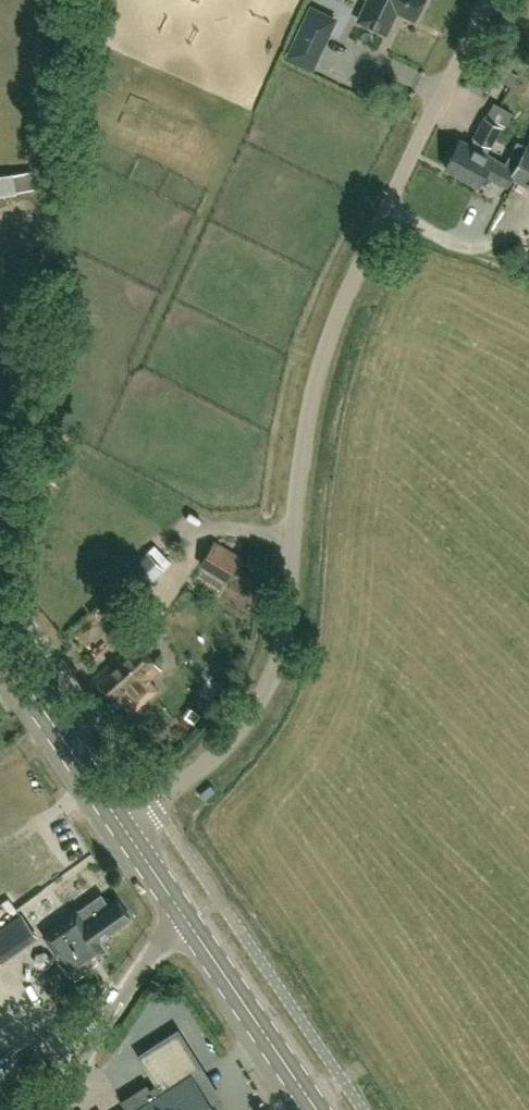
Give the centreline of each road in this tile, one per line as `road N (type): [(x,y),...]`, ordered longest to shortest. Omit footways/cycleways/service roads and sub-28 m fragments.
road 1 (unclassified): [(124,826),(221,750),(273,673),(287,623),(304,438),(325,349),(491,0)]
road 2 (unclassified): [(49,1109),(158,946),(187,920)]
road 3 (secondary): [(317,1109),(187,920)]
road 4 (secondary): [(124,826),(0,647)]

